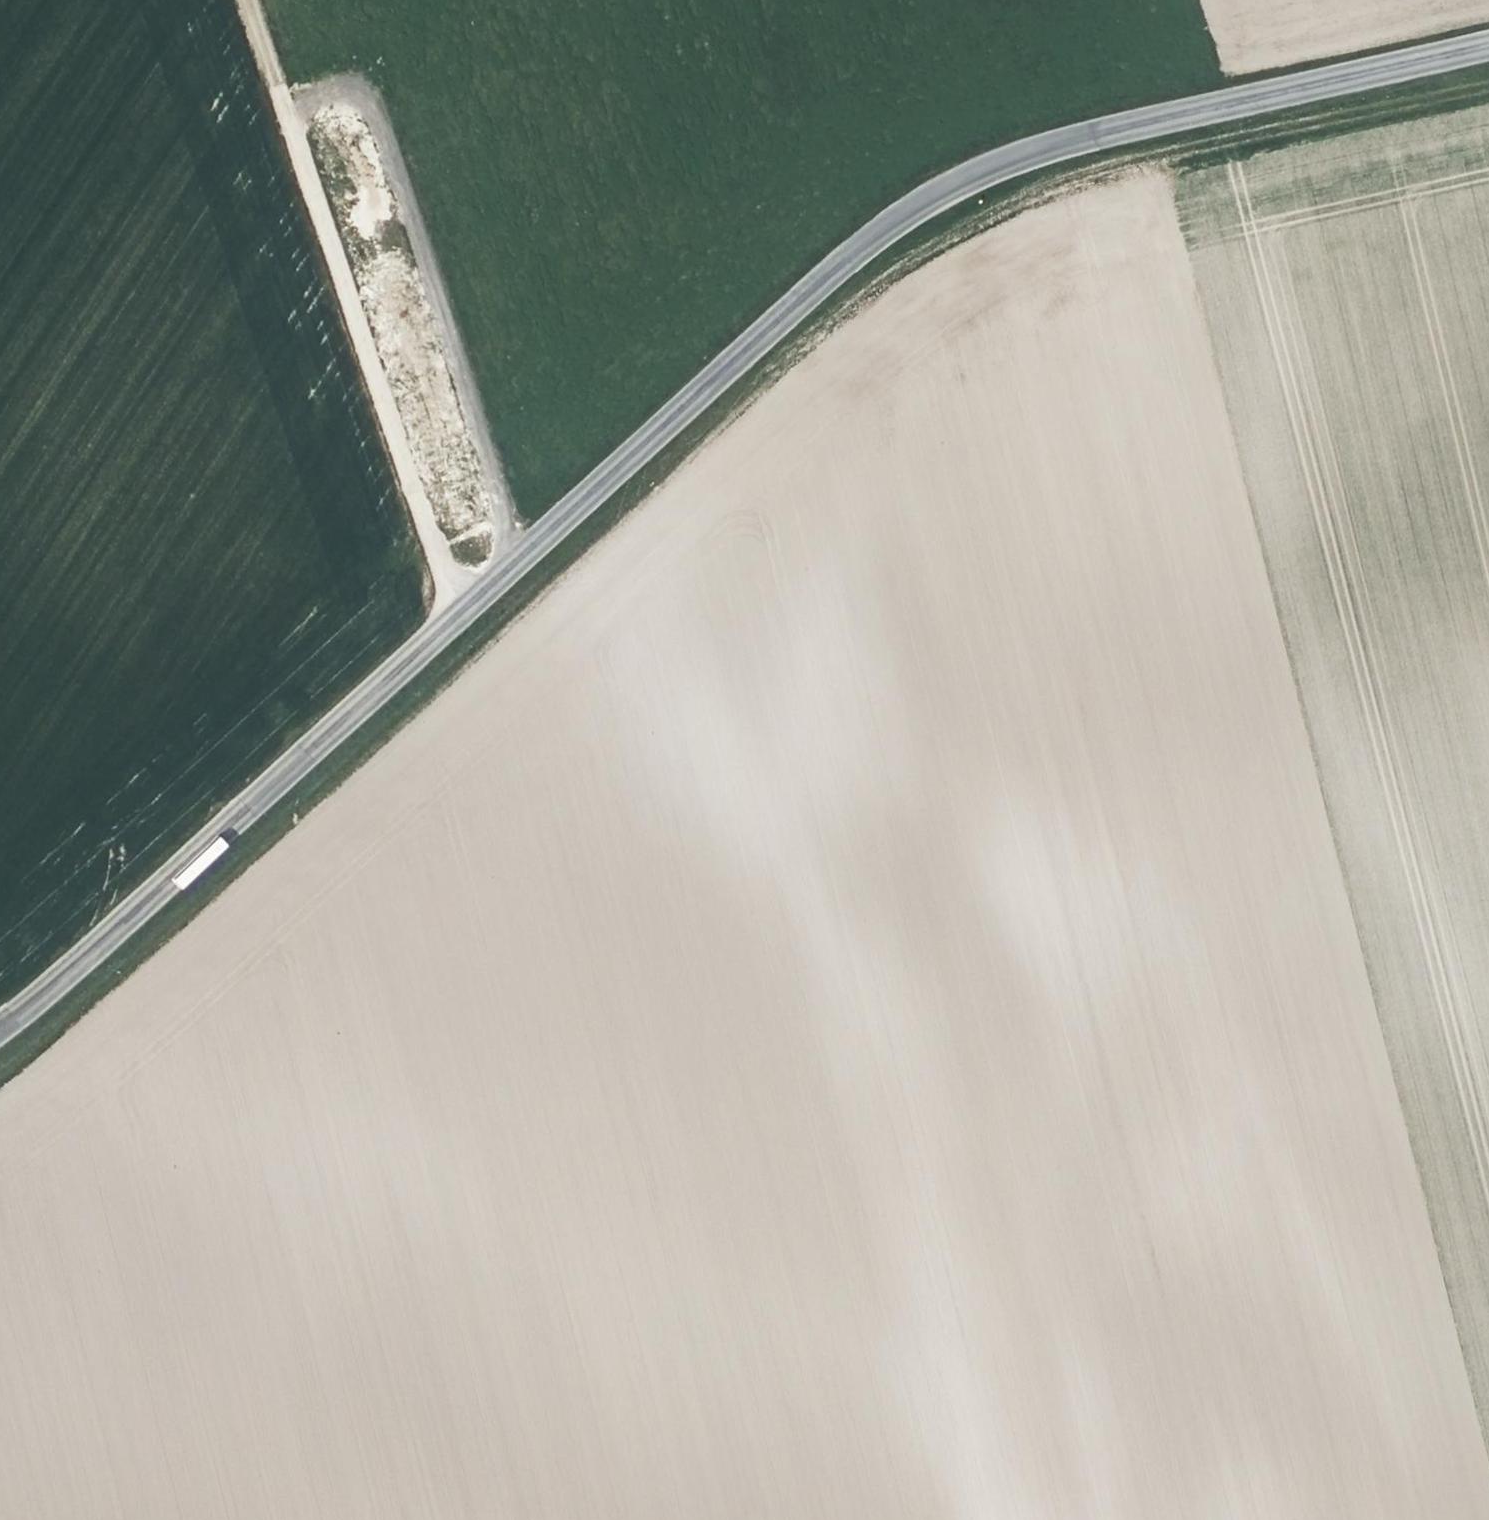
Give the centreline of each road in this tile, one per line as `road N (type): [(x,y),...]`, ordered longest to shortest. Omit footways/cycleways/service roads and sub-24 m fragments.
road 1 (tertiary): [(1488,46),(1016,156),(951,184),(890,225),(0,1029)]

